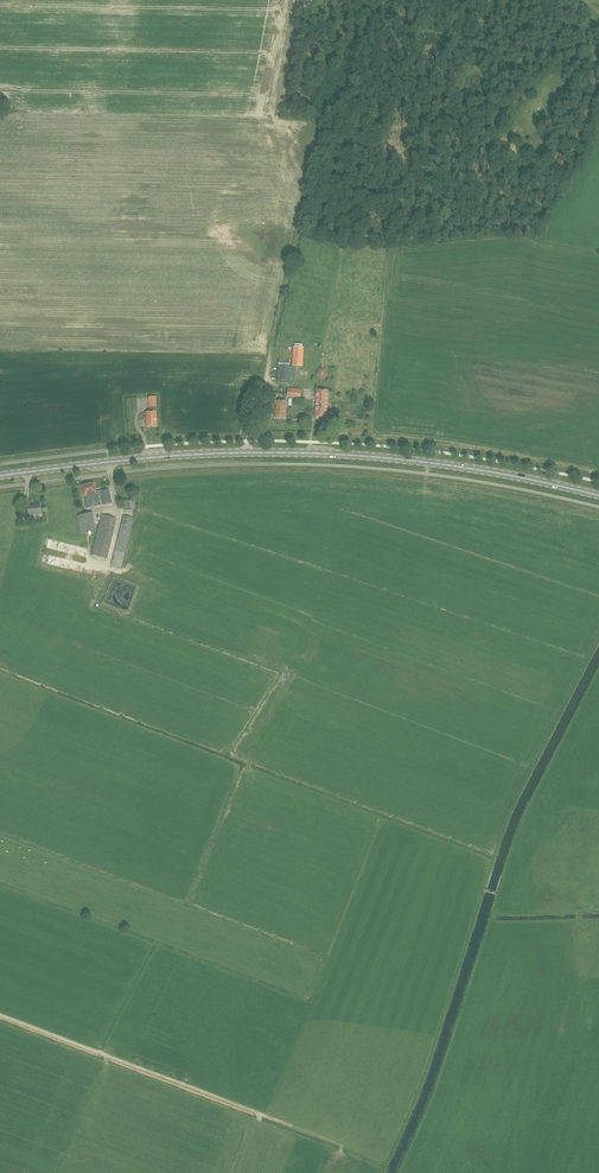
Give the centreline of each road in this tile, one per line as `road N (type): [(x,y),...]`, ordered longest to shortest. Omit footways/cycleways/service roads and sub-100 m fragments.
road 1 (secondary): [(598,496),(465,468),(325,454),(189,455),(0,476)]
road 2 (track): [(304,231),(265,383)]

